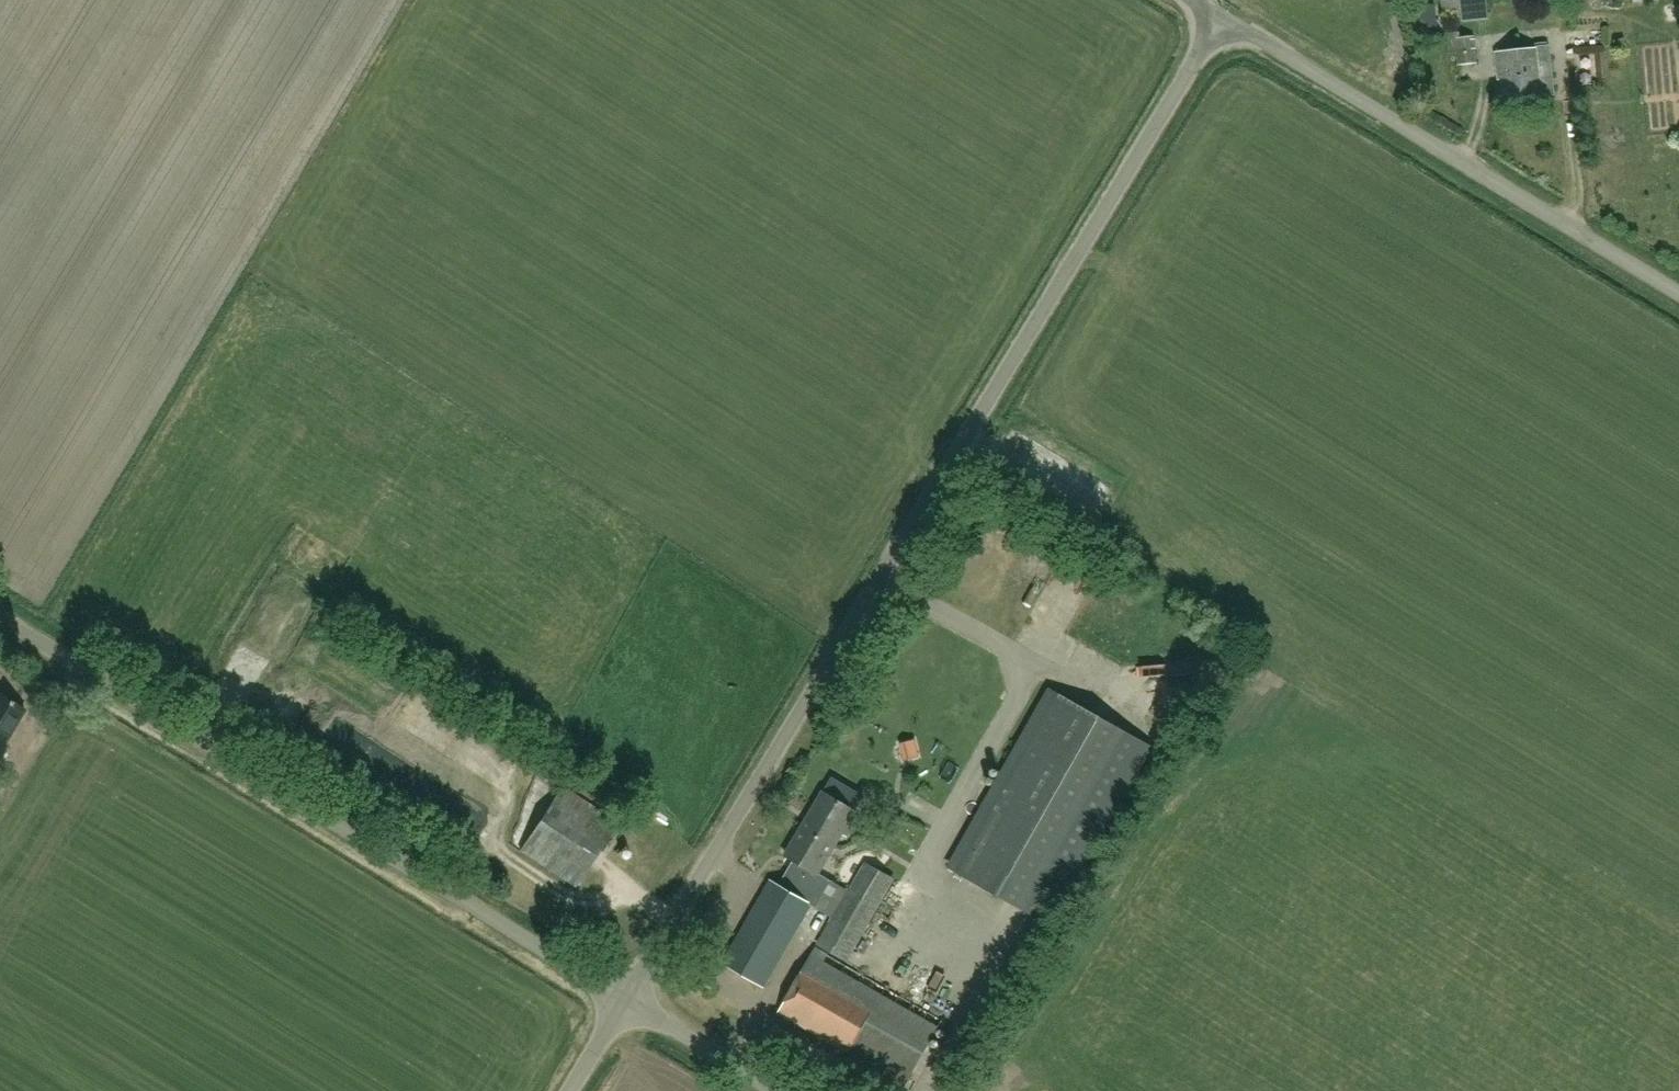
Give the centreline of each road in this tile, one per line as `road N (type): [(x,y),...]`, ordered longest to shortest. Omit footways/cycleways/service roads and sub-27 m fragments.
road 1 (unclassified): [(625,999),(823,696),(1224,17)]
road 2 (unclassified): [(625,999),(0,619)]
road 3 (unclassified): [(1678,292),(1224,17)]
road 4 (unclassified): [(777,1090),(625,999)]

